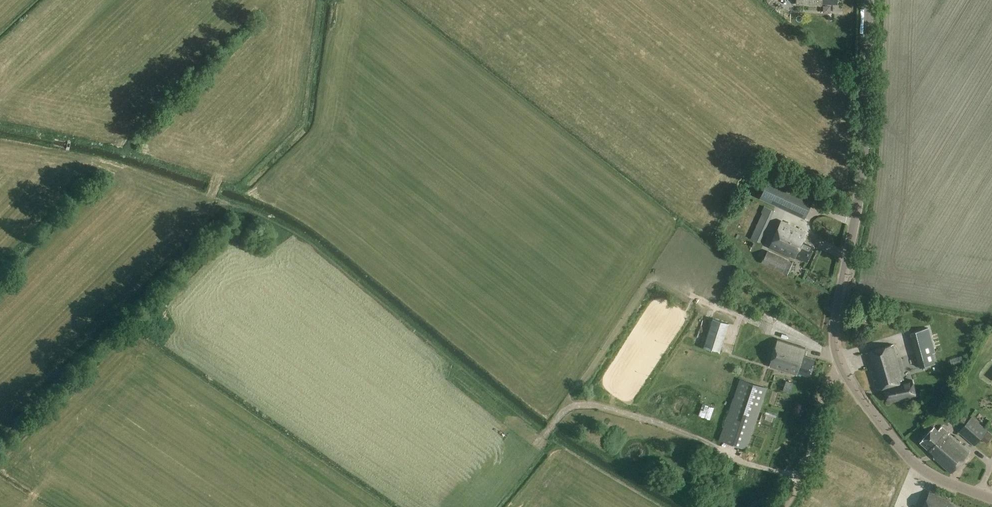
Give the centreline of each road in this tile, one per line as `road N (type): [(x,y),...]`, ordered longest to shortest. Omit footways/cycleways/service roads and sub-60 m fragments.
road 1 (unclassified): [(845,370),(836,319),(866,137),(869,0)]
road 2 (unclassified): [(991,499),(920,468),(845,370)]

